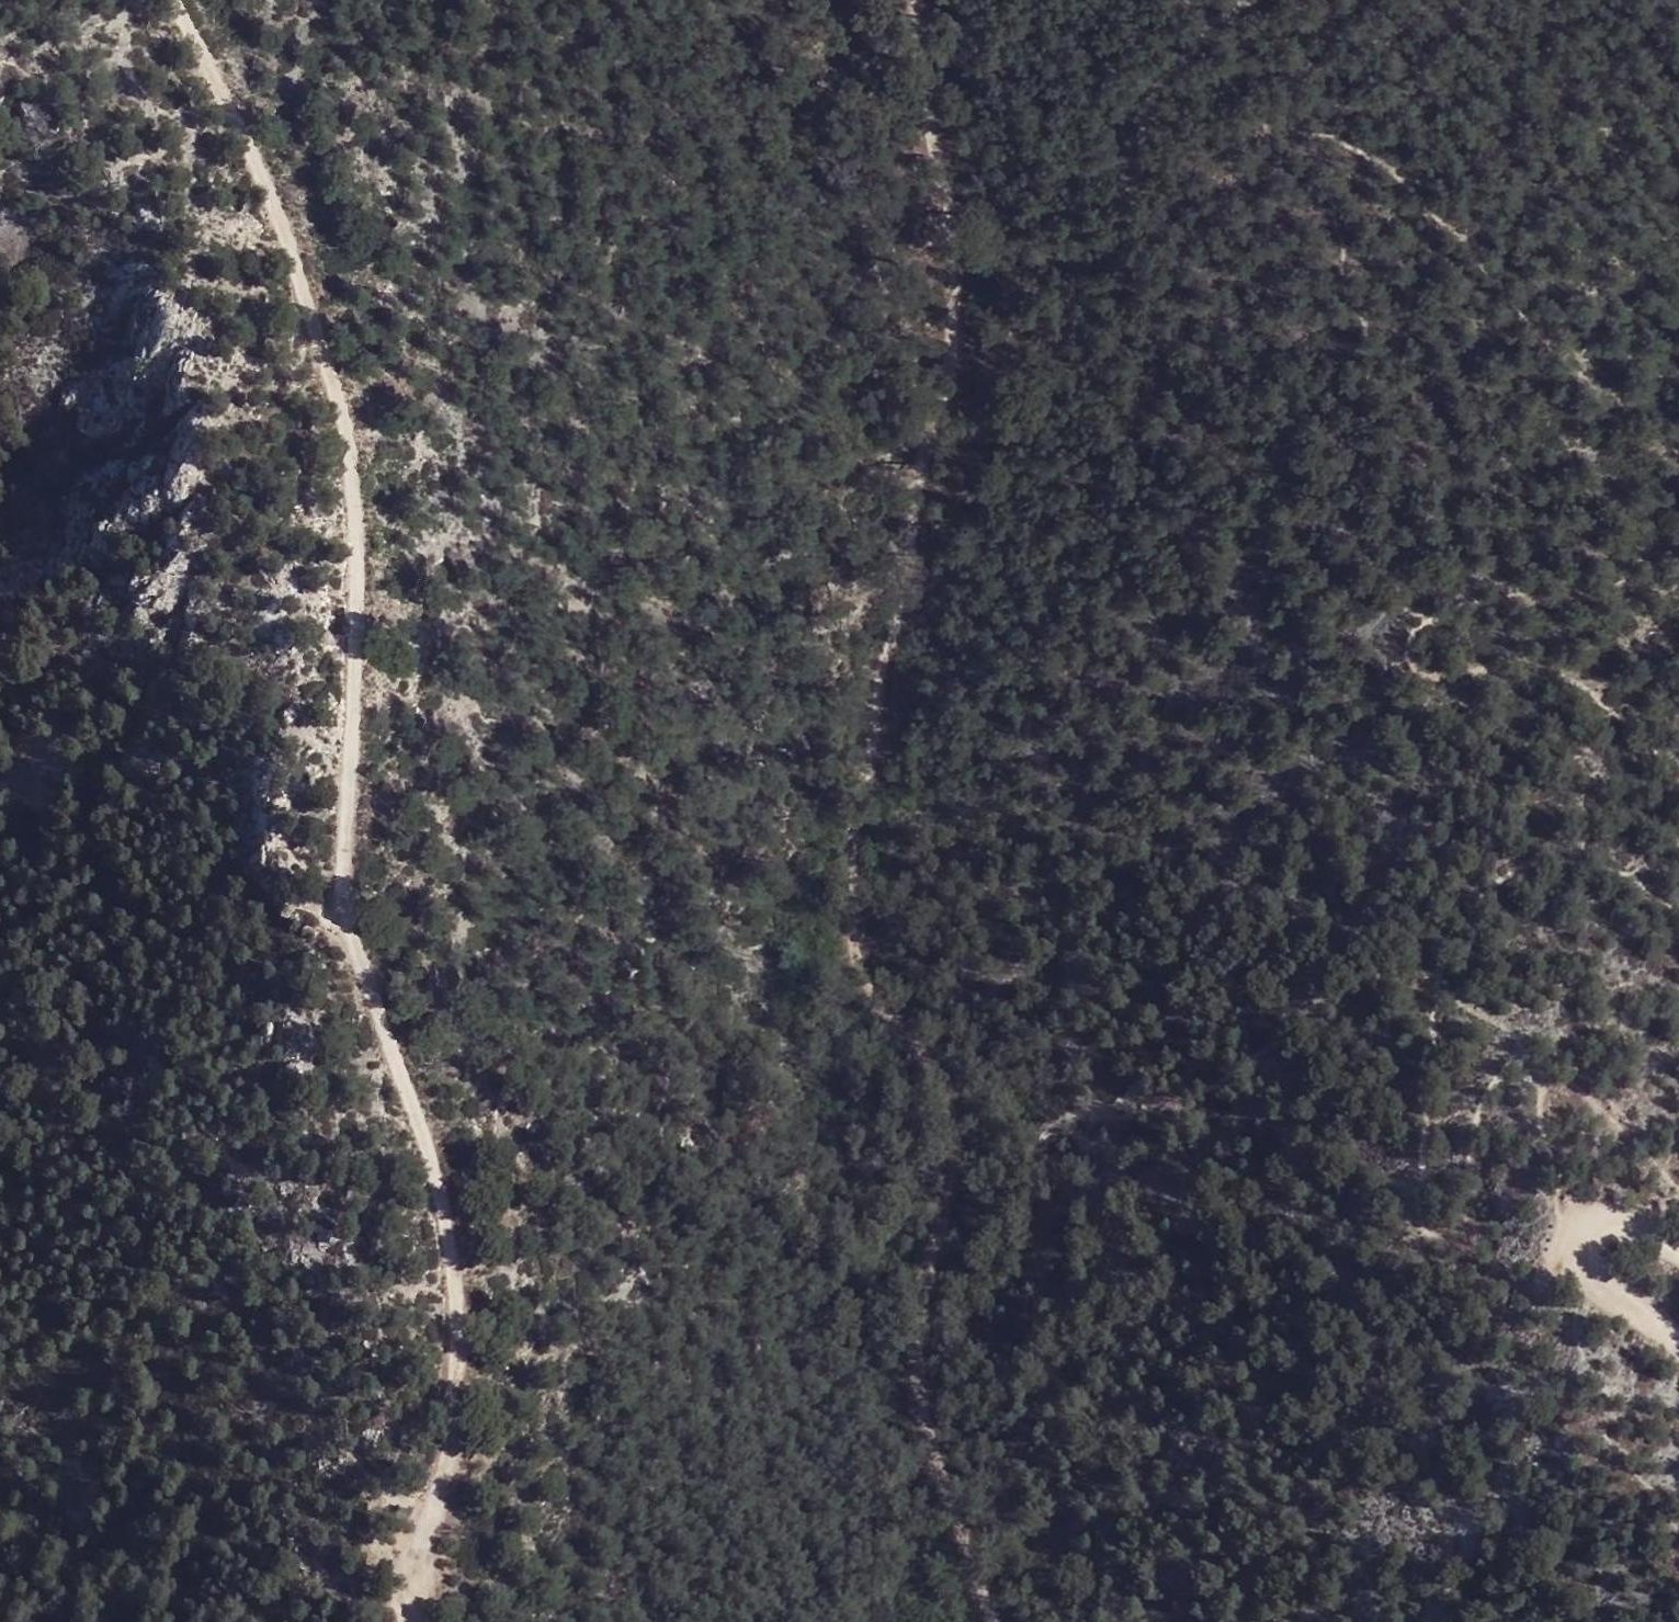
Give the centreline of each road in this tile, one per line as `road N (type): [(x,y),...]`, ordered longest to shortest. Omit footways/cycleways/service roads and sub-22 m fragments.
road 1 (track): [(174,0),(235,118),(288,252),(340,412),(359,526),(350,791),(303,890),(383,1002),(456,1200),(479,1323),(417,1574),(414,1621)]
road 2 (track): [(1678,1259),(1624,1224),(1604,1221),(1583,1250),(1586,1268),(1678,1352)]

